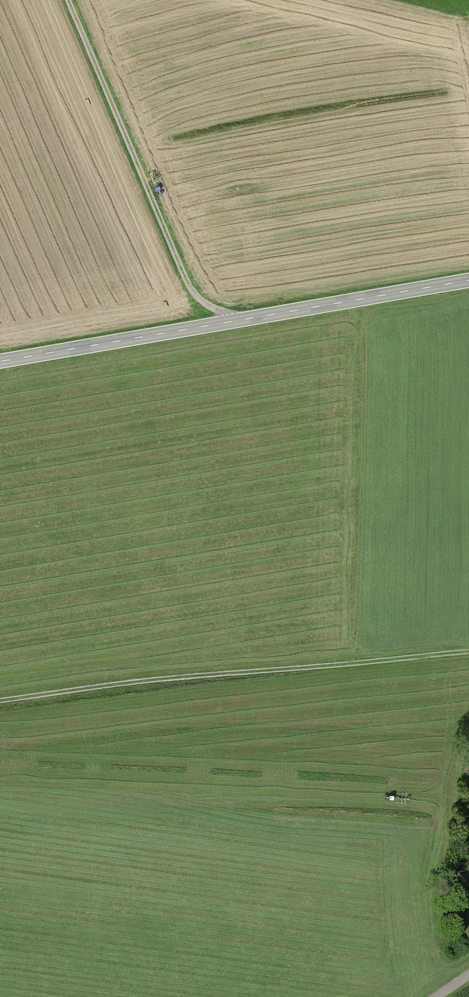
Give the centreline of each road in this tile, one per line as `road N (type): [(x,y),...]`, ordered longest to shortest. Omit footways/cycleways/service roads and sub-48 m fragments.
road 1 (tertiary): [(468,280),(0,361)]
road 2 (track): [(0,702),(468,651)]
road 3 (track): [(236,320),(188,286),(68,0)]

